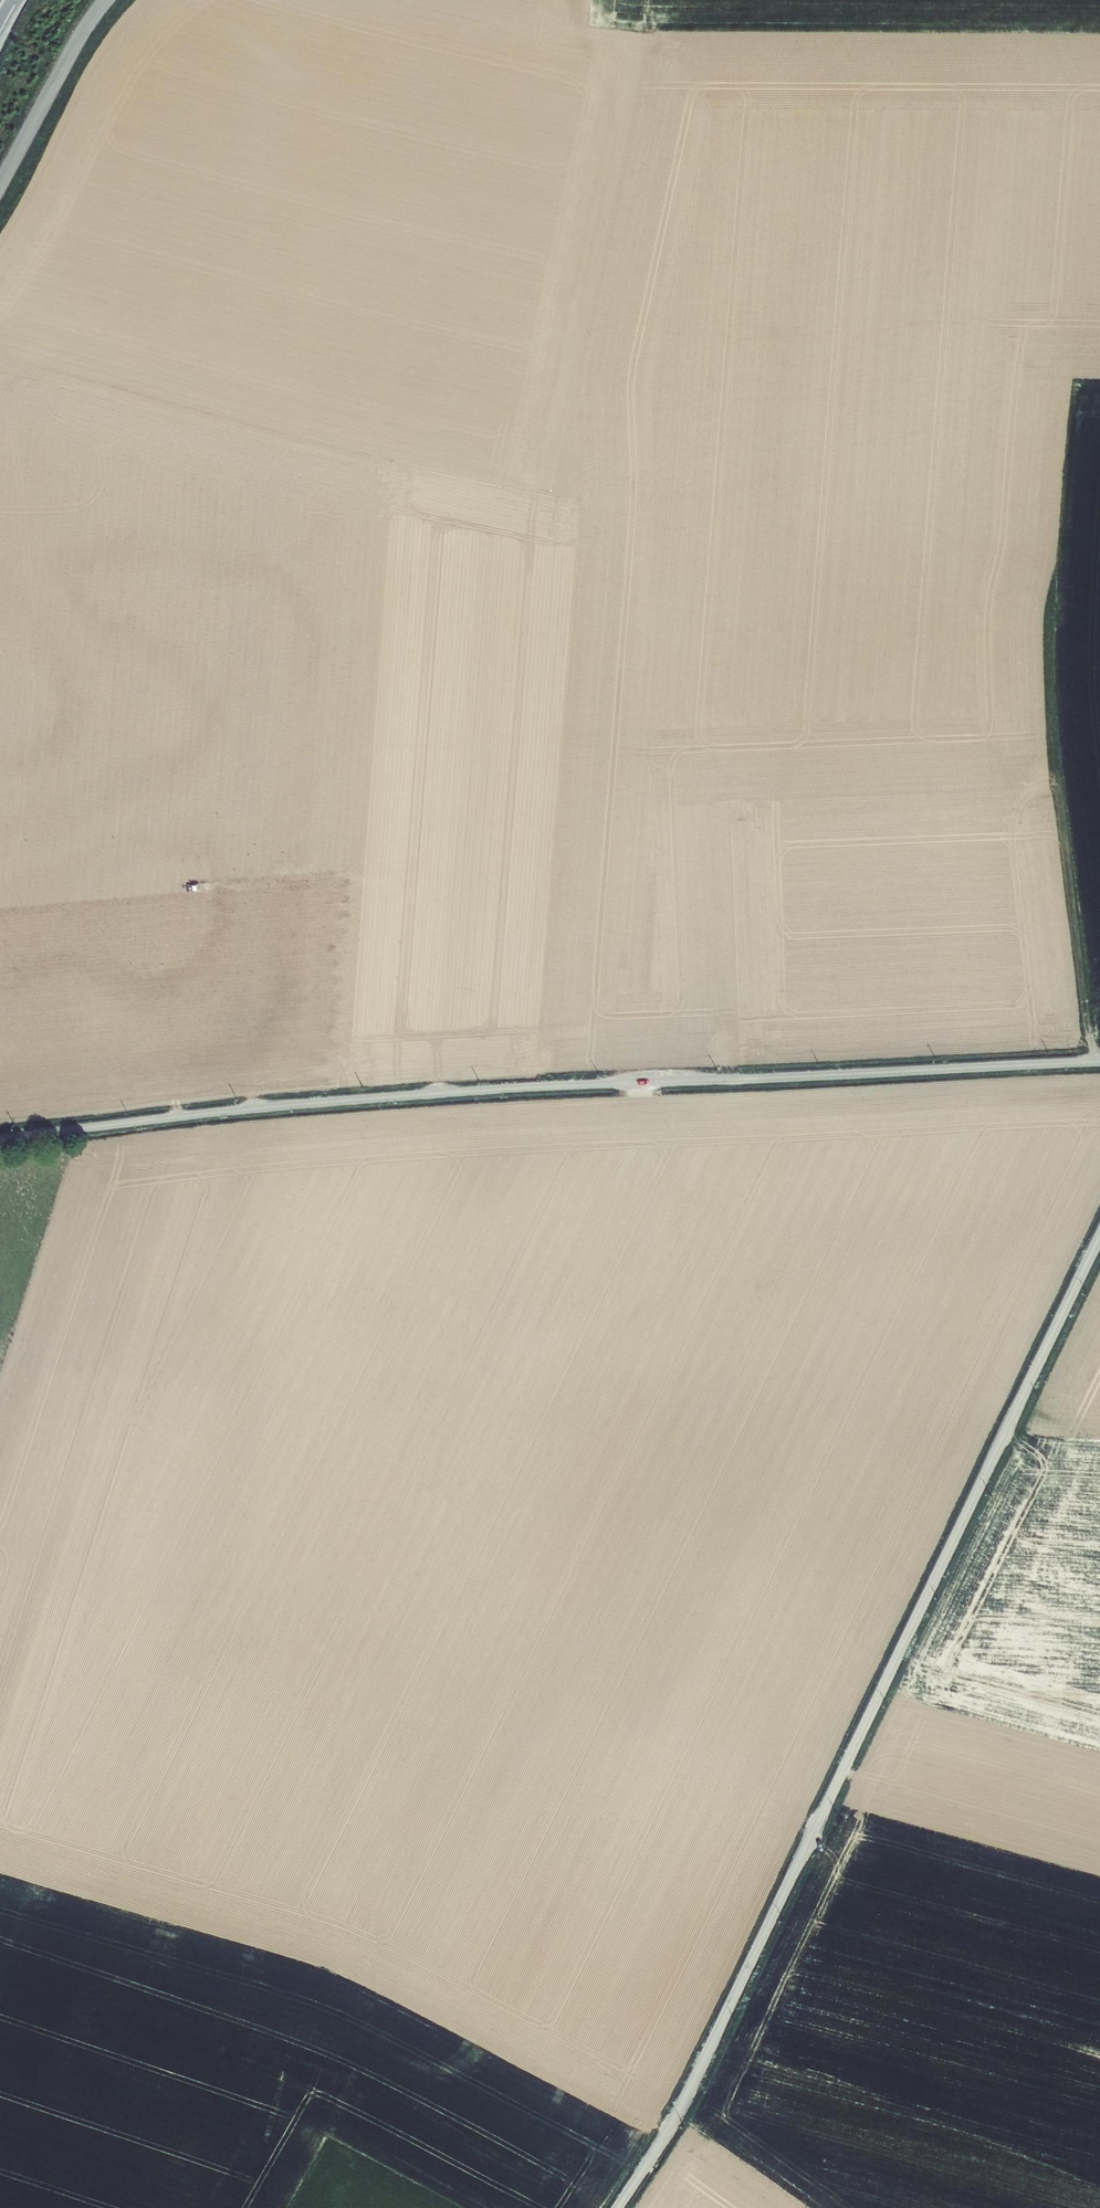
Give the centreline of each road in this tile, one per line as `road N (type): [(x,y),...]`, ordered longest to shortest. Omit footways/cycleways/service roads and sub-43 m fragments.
road 1 (unclassified): [(0,1138),(241,1108),(1099,1060)]
road 2 (unclassified): [(622,2207),(676,2123),(772,1930),(1099,1248)]

